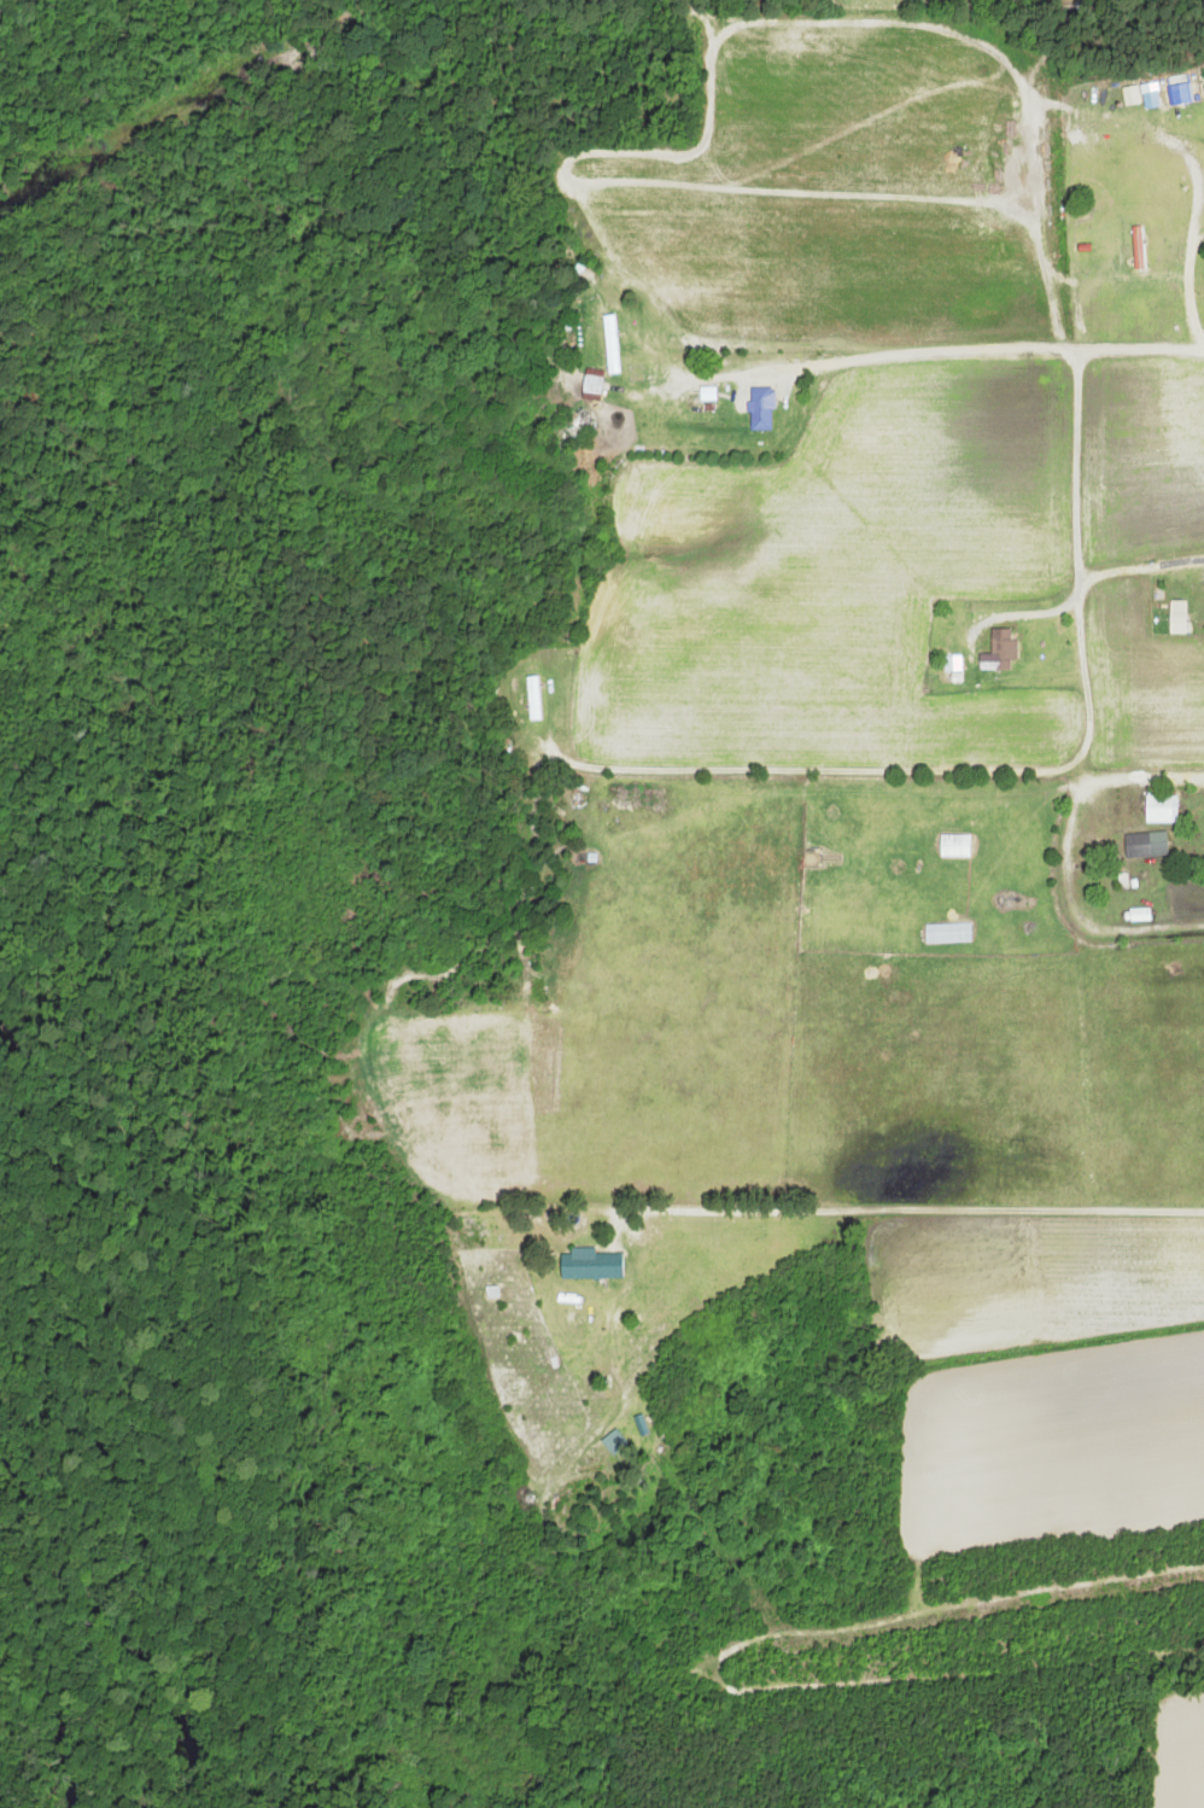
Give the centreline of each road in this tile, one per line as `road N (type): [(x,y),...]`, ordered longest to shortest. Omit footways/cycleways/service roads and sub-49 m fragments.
road 1 (residential): [(1203,356),(1077,352),(742,378)]

